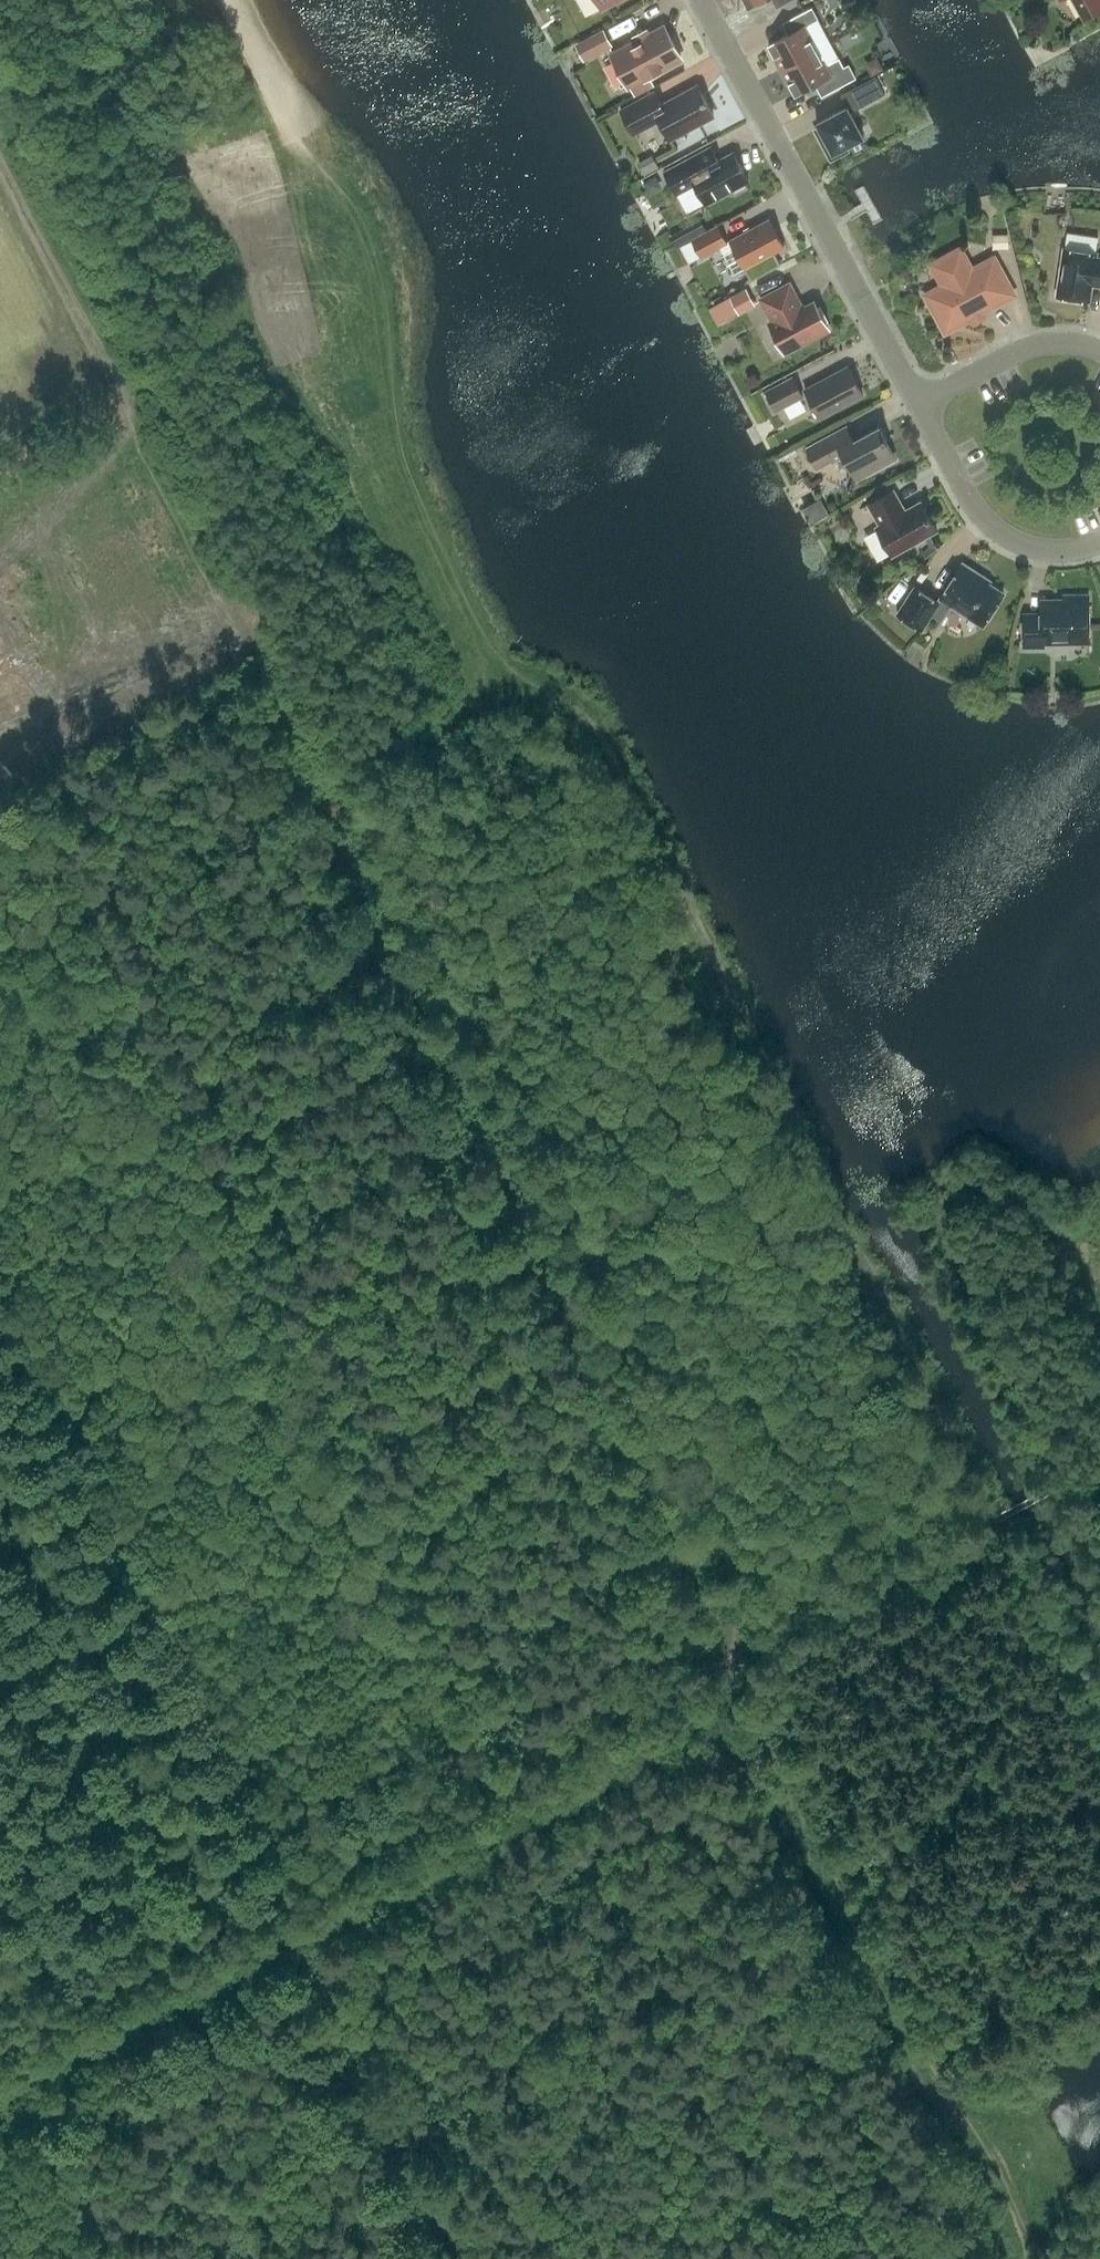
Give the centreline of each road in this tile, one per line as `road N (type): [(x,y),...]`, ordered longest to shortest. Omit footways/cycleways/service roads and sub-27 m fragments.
road 1 (residential): [(700,0),(919,401)]
road 2 (residential): [(1099,546),(1060,554),(1010,545),(977,517),(919,401)]
road 3 (residential): [(919,401),(1041,344),(1099,353)]

